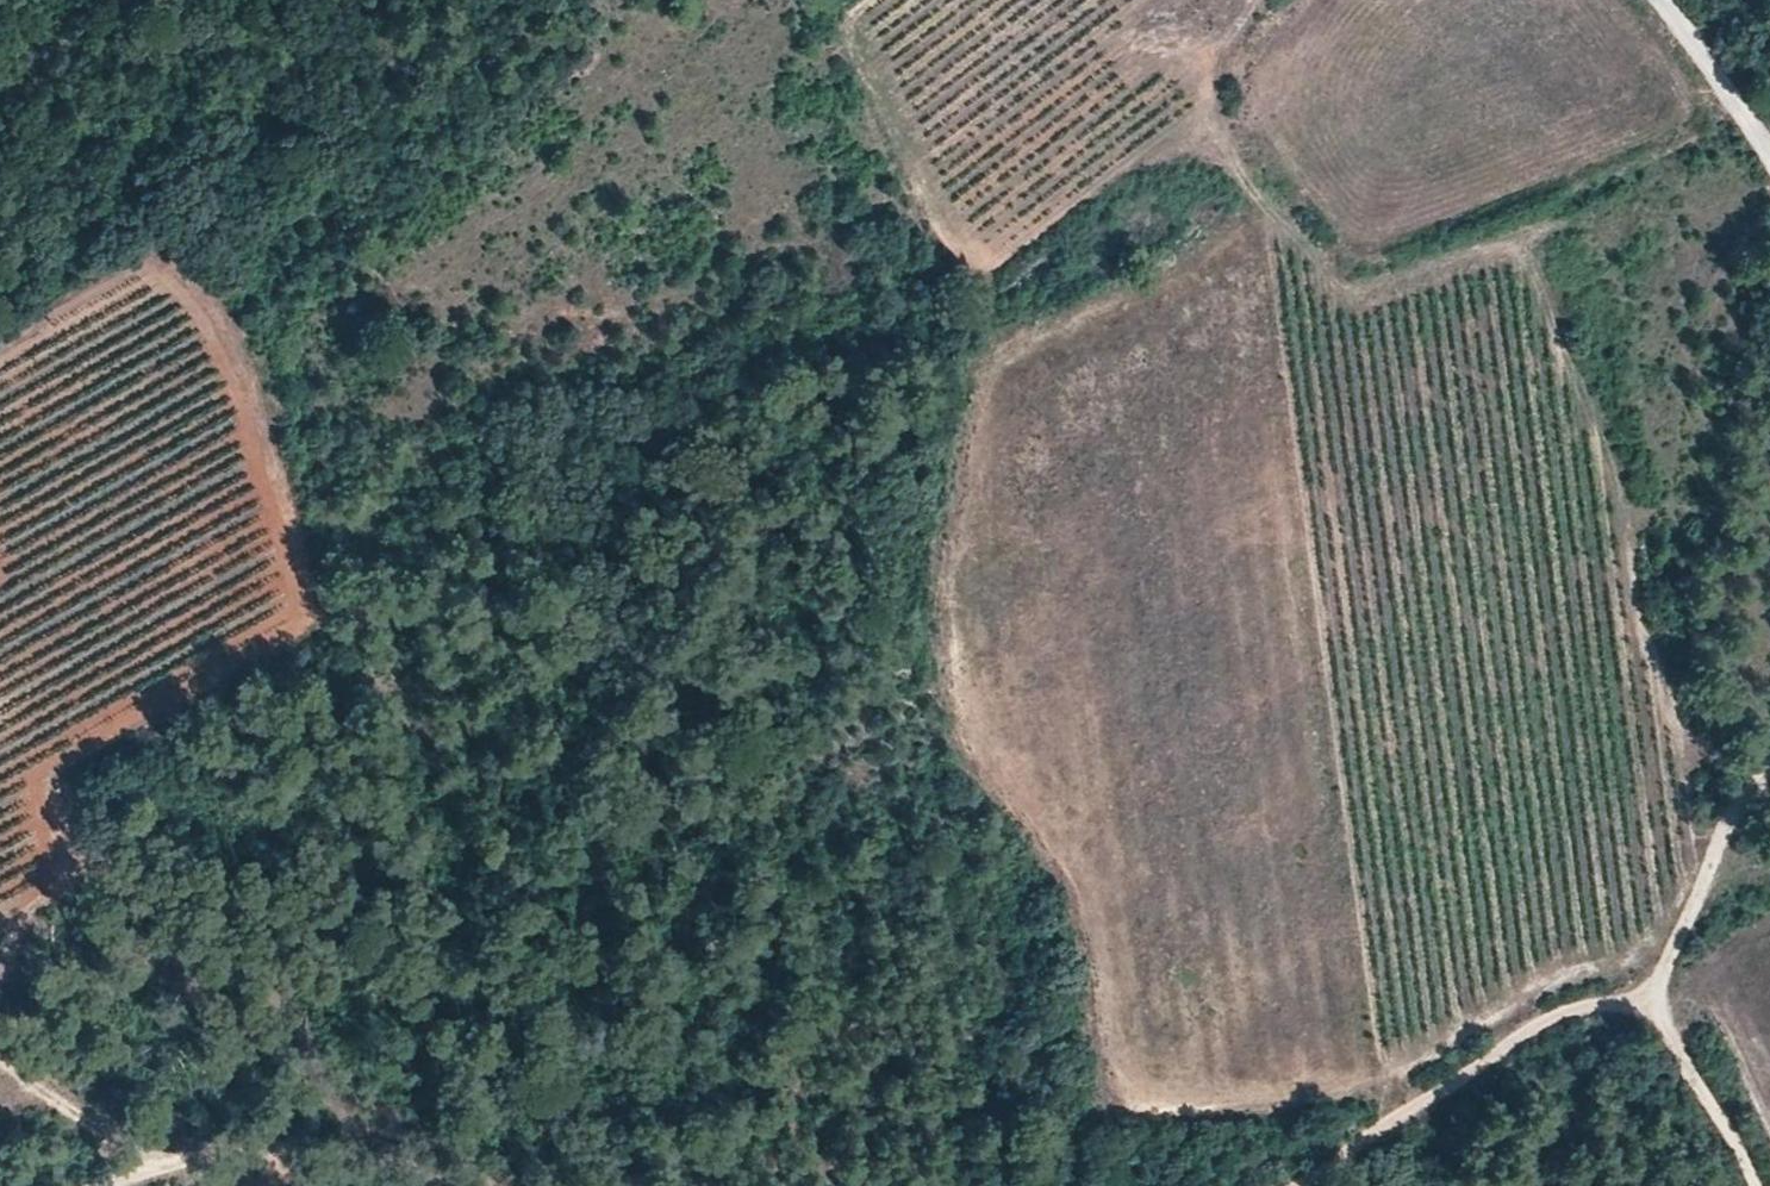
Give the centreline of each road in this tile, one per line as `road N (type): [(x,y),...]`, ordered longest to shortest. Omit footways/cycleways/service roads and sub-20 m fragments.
road 1 (track): [(1312,1185),(1563,1018),(1594,1004),(1624,1004),(1648,1009),(1668,1030),(1753,1185)]
road 2 (track): [(116,1185),(307,1142),(419,1161),(493,1185)]
road 3 (track): [(1648,1009),(1715,806),(1769,755)]
road 4 (track): [(1769,153),(1665,0)]

